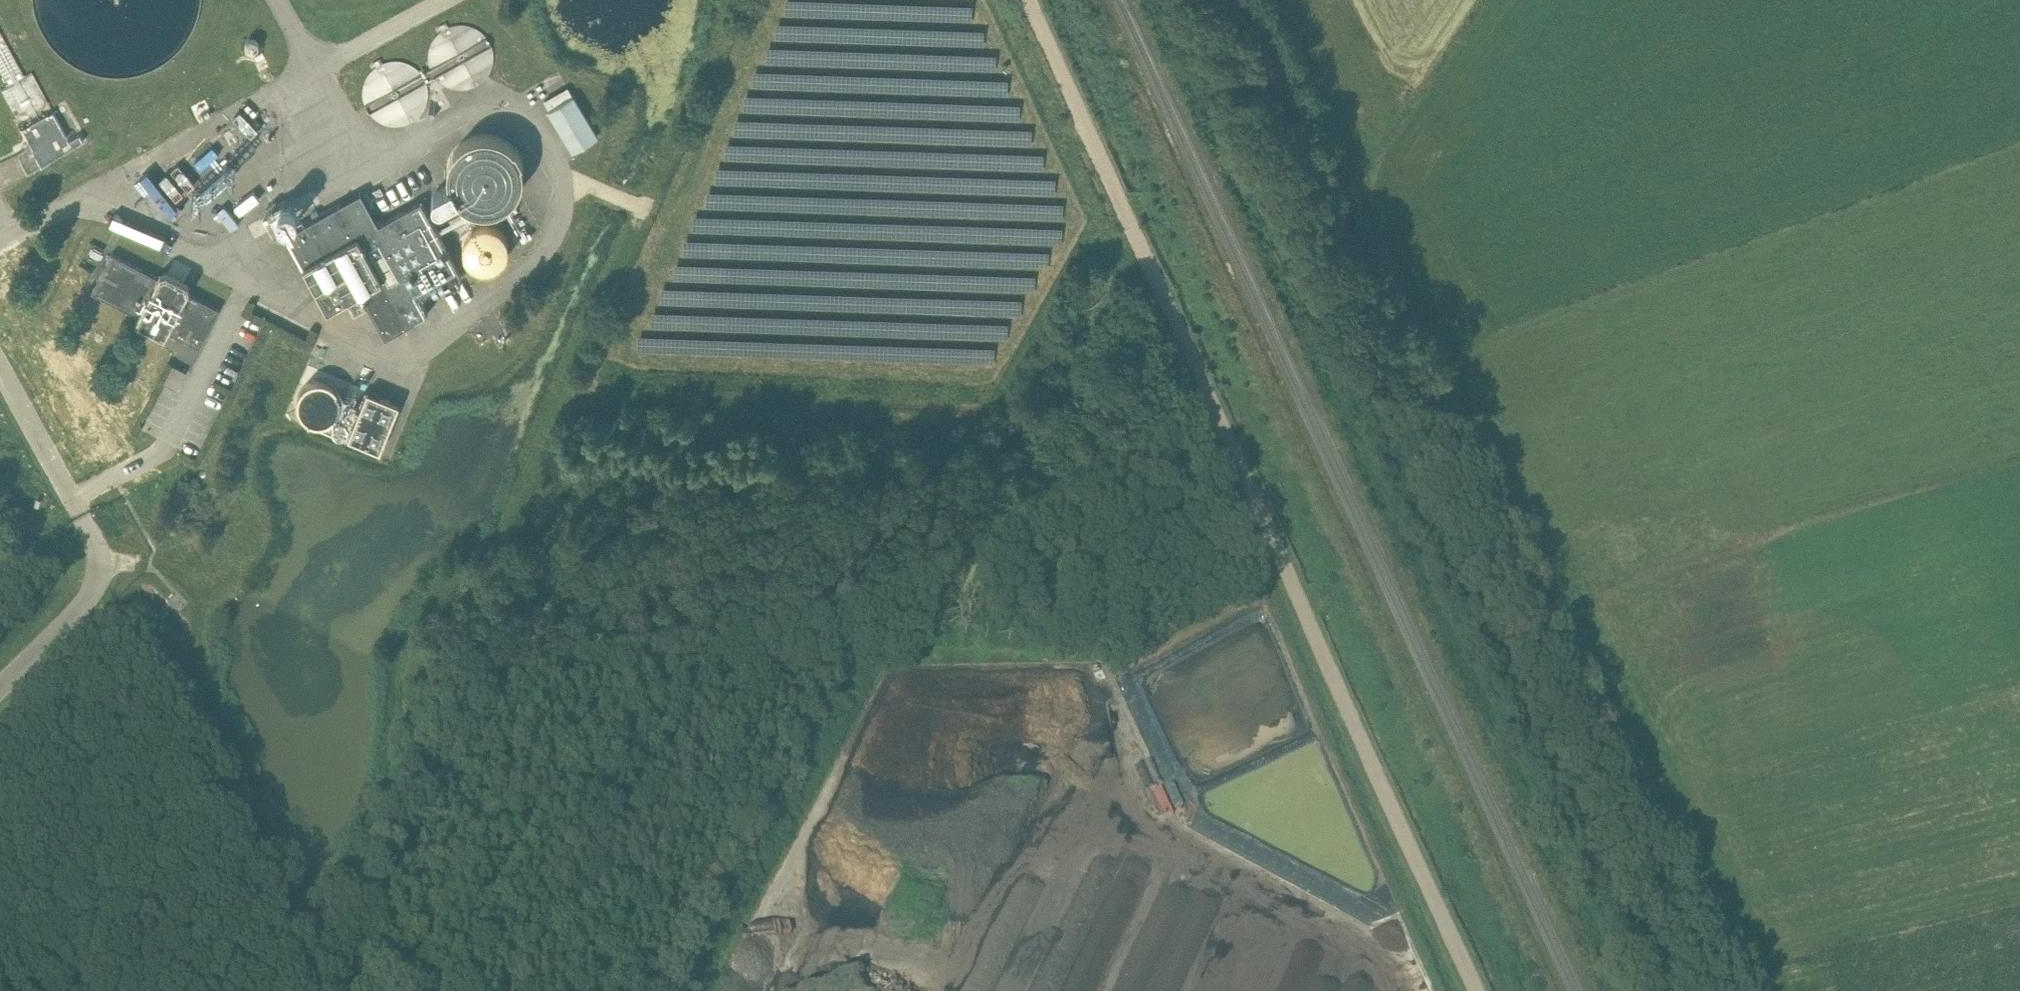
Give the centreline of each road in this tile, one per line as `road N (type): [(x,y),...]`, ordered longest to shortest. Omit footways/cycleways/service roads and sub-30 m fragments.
road 1 (track): [(1480,990),(1028,0)]
road 2 (unclassified): [(0,661),(75,590),(94,559),(87,525)]

